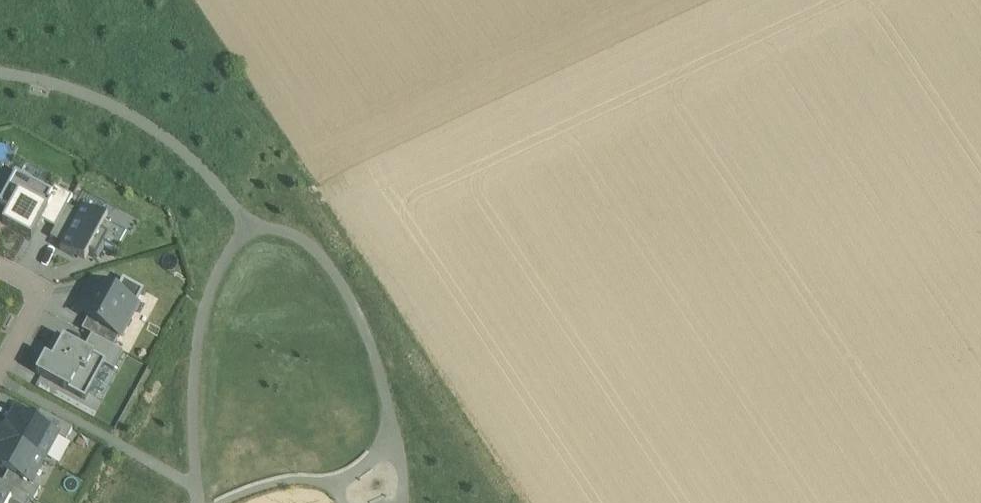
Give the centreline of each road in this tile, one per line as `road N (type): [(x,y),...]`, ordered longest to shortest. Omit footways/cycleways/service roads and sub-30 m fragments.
road 1 (residential): [(0,376),(46,290),(0,266)]

